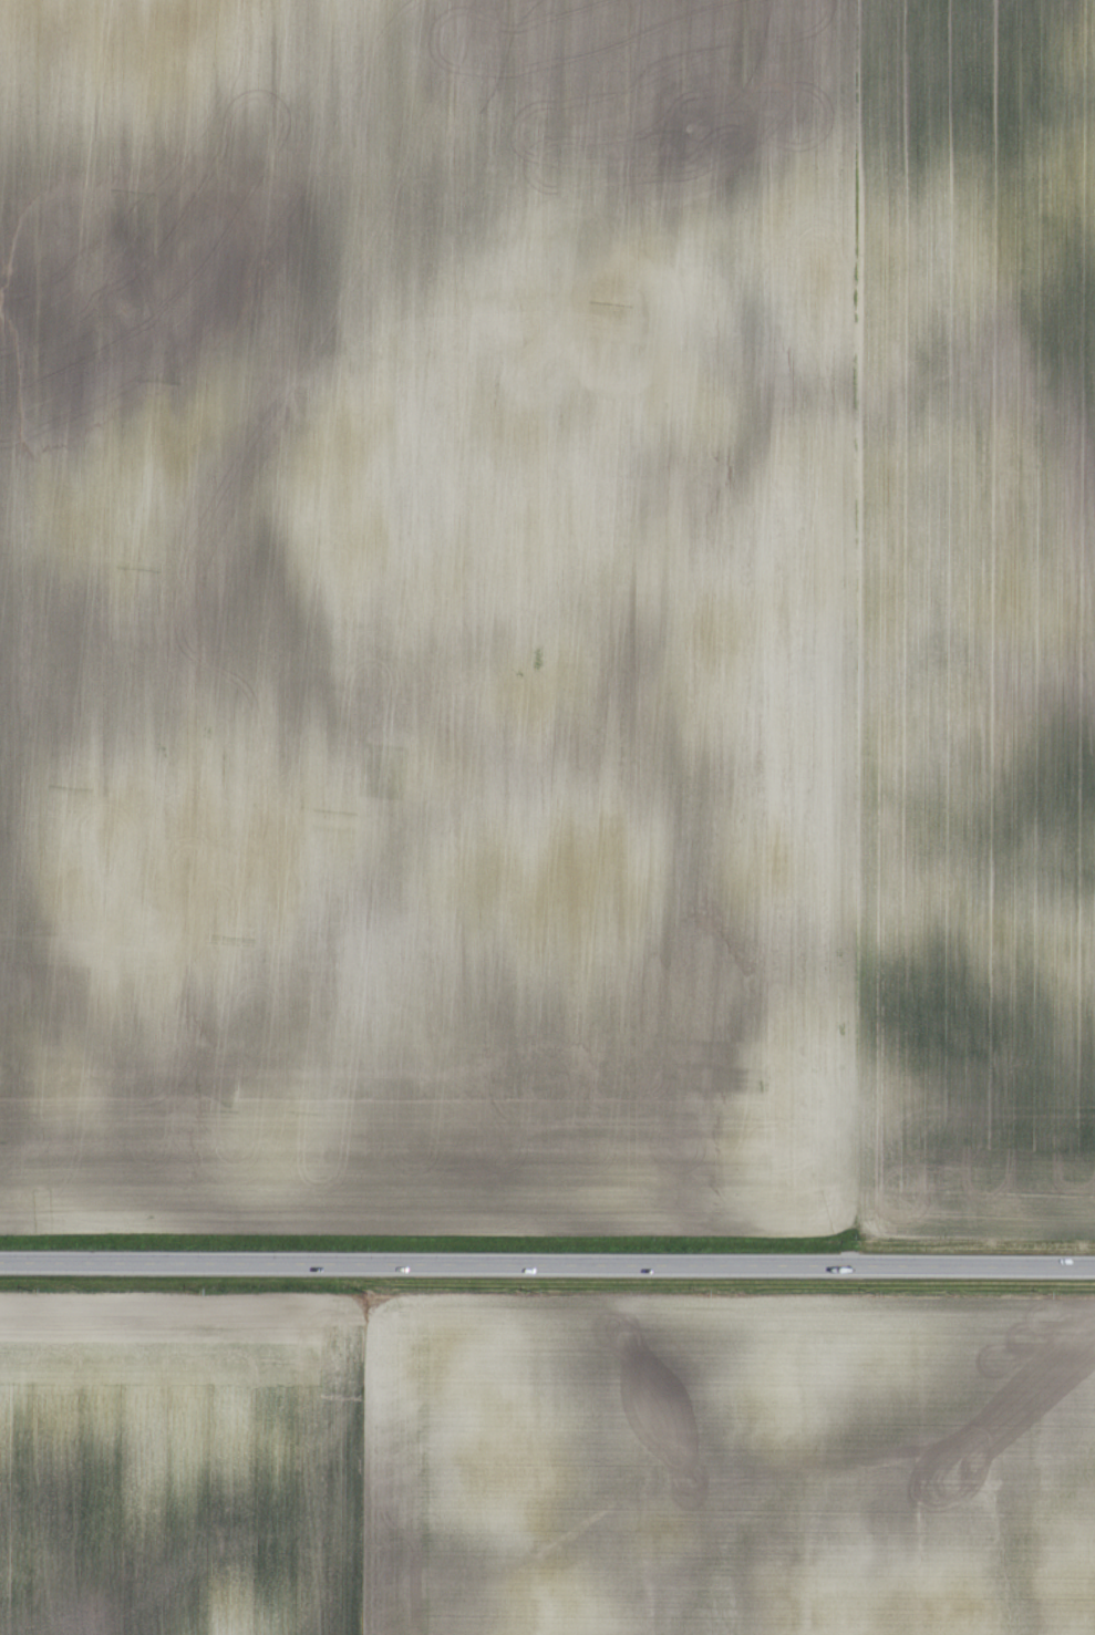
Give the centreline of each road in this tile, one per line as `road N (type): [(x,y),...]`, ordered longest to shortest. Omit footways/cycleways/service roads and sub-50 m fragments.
road 1 (primary): [(1094,1267),(0,1266)]

